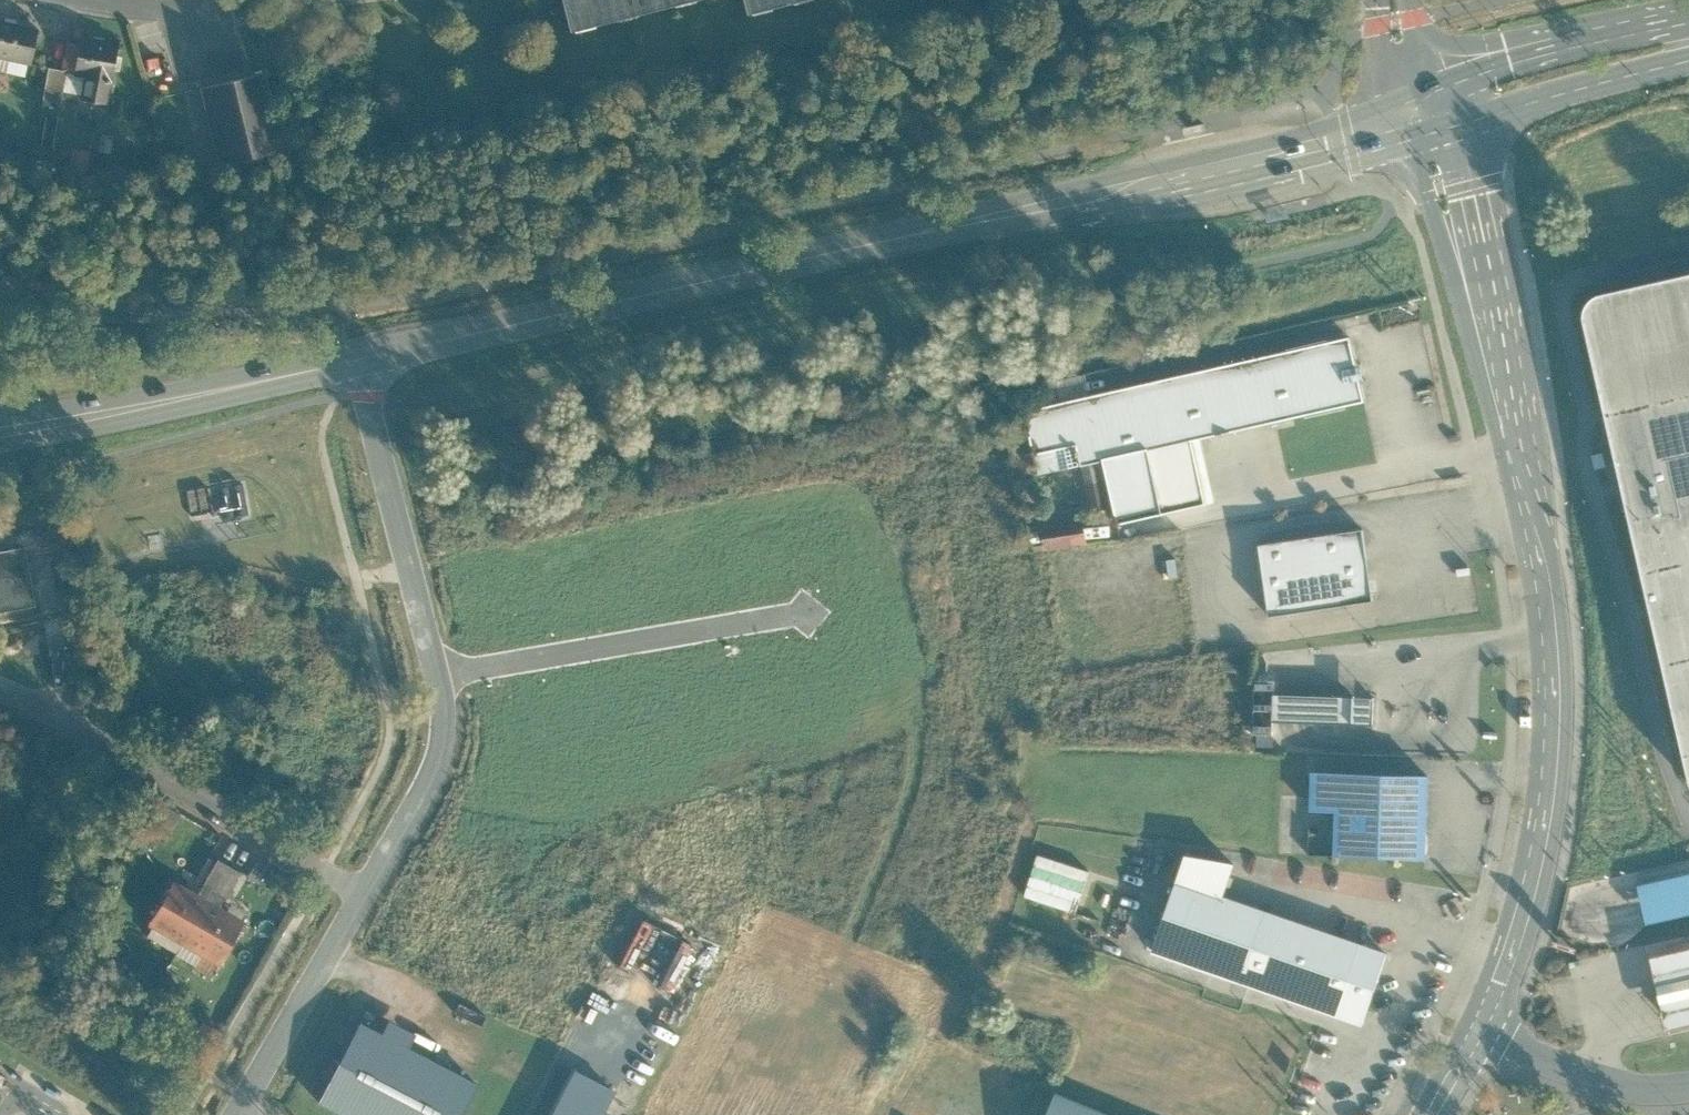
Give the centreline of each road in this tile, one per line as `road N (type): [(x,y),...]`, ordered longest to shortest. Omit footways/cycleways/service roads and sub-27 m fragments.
road 1 (secondary): [(1424,114),(1134,190),(353,361)]
road 2 (tertiary): [(1428,1114),(1477,1025),(1520,920),(1543,823),(1553,687),(1526,486),(1424,114)]
road 3 (residential): [(238,1114),(419,801),(442,745),(439,676)]
road 4 (residential): [(439,676),(806,613)]
road 5 (residential): [(439,676),(353,361)]
road 6 (secondary): [(353,361),(54,422)]
road 7 (secondary): [(1688,19),(1512,63),(1424,114)]
road 8 (secondary): [(1424,114),(1688,61)]
road 9 (residential): [(97,0),(232,19)]

